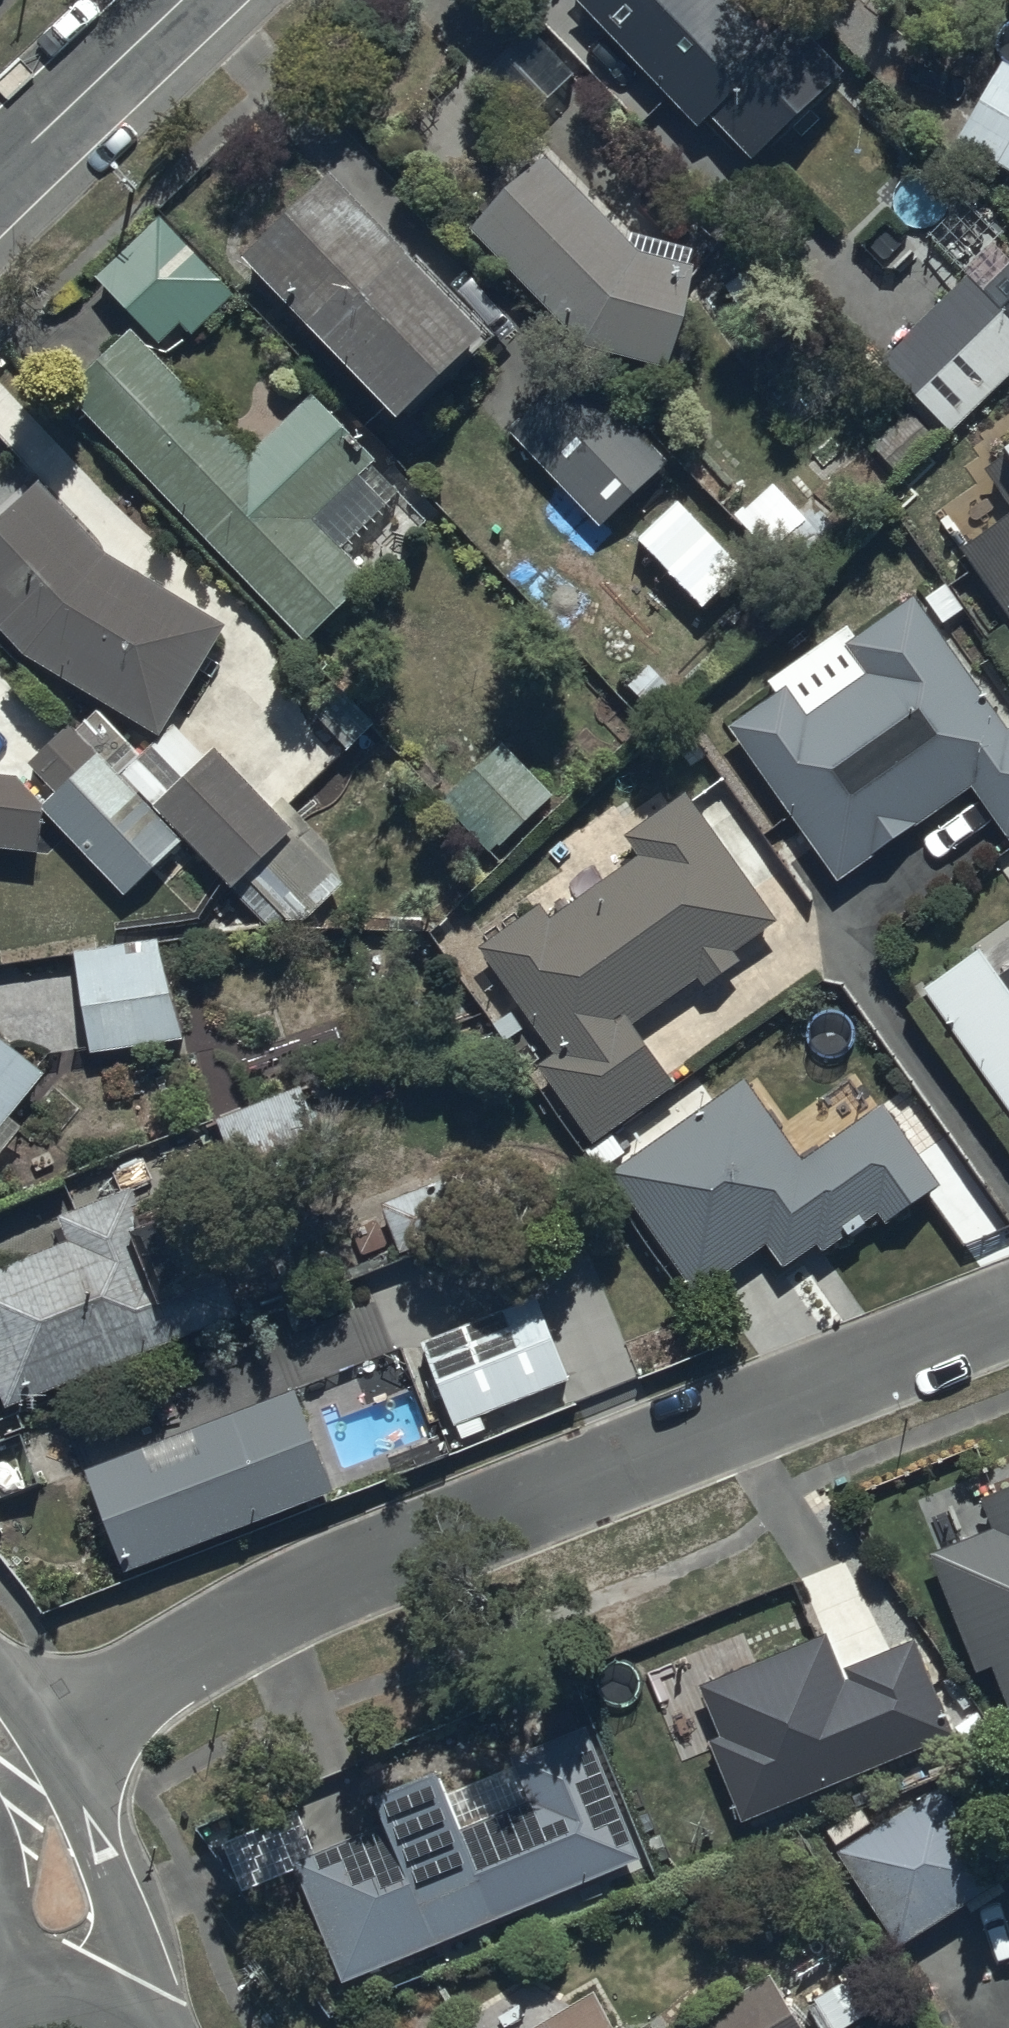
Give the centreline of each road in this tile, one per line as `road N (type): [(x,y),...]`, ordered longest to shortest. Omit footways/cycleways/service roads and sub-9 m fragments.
road 1 (residential): [(1008,1313),(261,1613),(180,1655),(56,1749)]
road 2 (residential): [(56,1749),(109,1870),(131,2018)]
road 3 (residential): [(0,177),(183,0)]
road 4 (residential): [(7,2009),(70,1996),(131,2018)]

